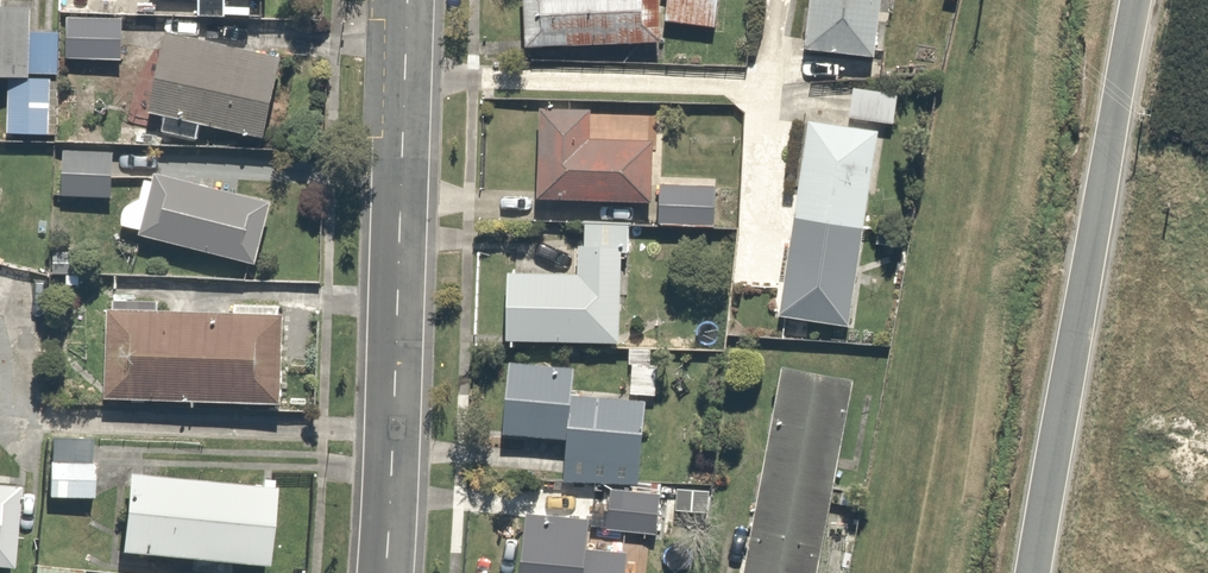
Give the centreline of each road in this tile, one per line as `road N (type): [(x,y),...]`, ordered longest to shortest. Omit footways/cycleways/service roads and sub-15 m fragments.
road 1 (residential): [(1034,572),(1139,0)]
road 2 (residential): [(408,0),(385,572)]

